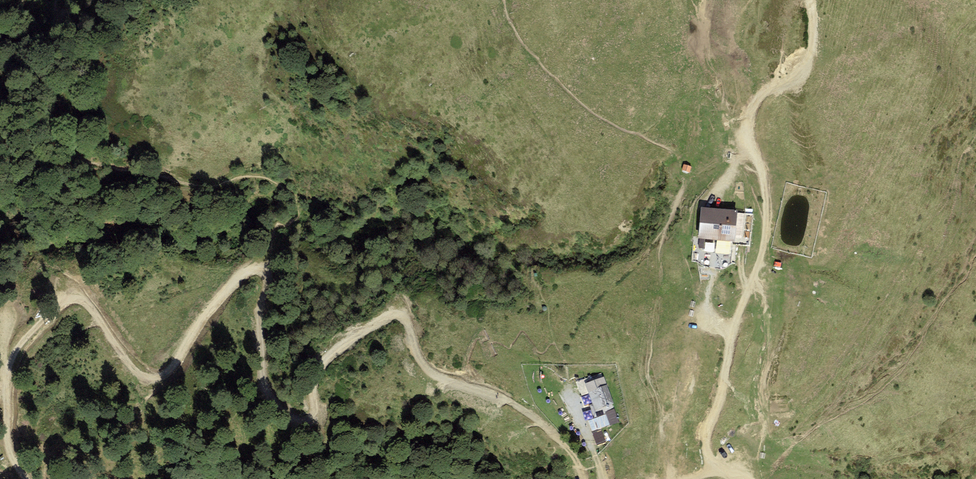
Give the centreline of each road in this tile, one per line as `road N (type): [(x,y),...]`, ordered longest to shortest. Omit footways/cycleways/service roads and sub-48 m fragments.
road 1 (track): [(266,272),(266,378),(284,411),(311,417),(324,362),(398,317),(434,376),(500,397),(538,421),(566,444),(584,478)]
road 2 (track): [(28,478),(9,441),(8,375),(21,342),(63,303),(89,305),(128,363),(151,378),(172,368),(234,281),(266,272)]
road 3 (track): [(710,471),(708,428),(726,391),(729,351),(767,224),(753,145)]
road 4 (track): [(753,145),(750,109),(798,76),(810,37),(809,0)]

